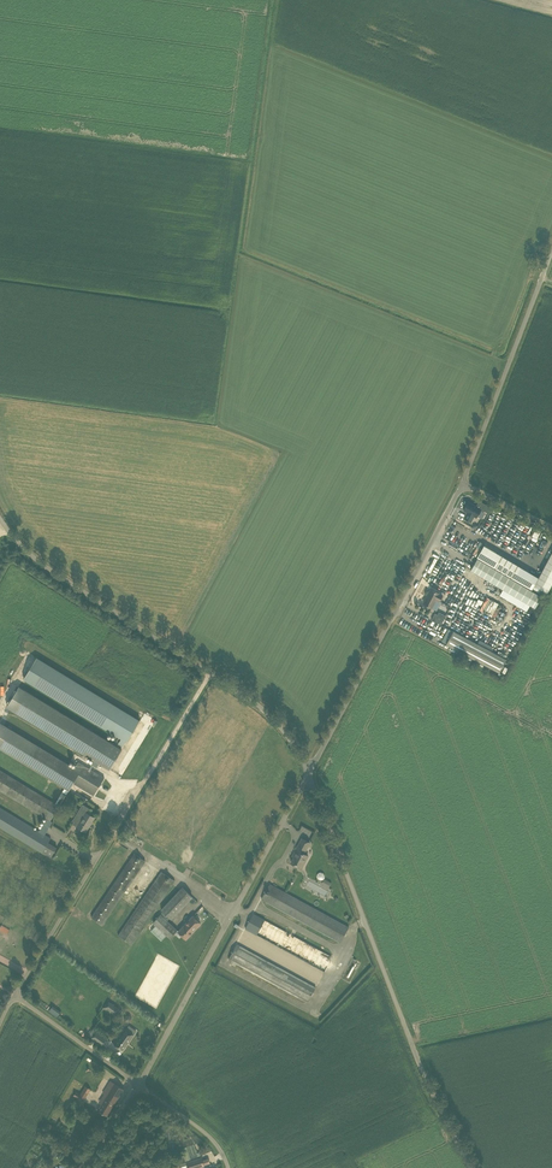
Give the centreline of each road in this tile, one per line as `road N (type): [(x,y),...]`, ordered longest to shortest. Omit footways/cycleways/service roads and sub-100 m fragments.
road 1 (unclassified): [(469,1167),(310,772)]
road 2 (unclassified): [(310,772),(293,732),(261,703),(52,567),(0,520)]
road 3 (unclassified): [(140,1086),(310,772)]
road 4 (unclassified): [(310,772),(464,481)]
road 5 (unclassified): [(464,481),(551,242)]
road 6 (unclassified): [(14,993),(142,785)]
road 7 (unclassified): [(140,1086),(14,993)]
road 8 (track): [(212,673),(142,785)]
road 9 (unclassified): [(228,1167),(205,1136),(140,1086)]

